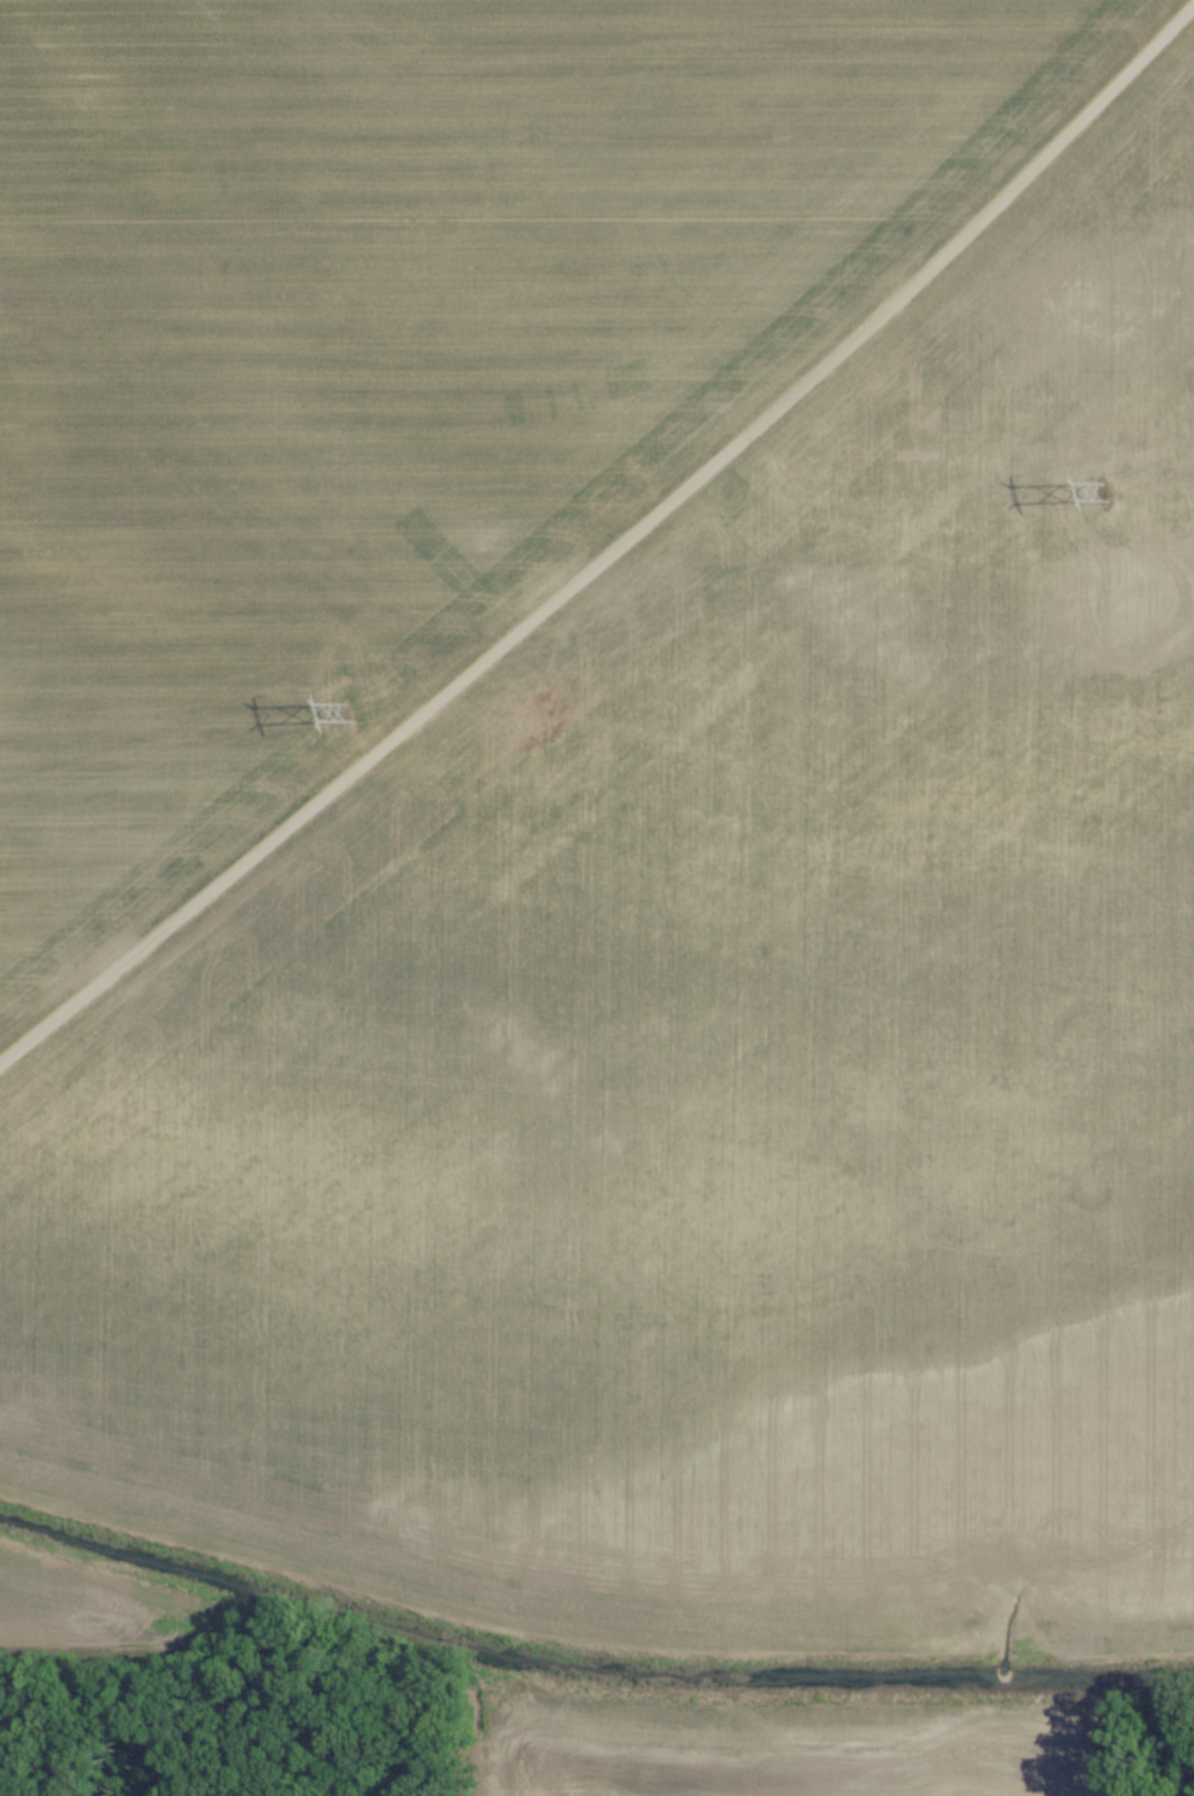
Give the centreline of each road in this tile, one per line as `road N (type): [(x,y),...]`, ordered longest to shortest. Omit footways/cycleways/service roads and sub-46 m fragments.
road 1 (residential): [(0,1053),(391,749),(849,361),(1192,0)]

